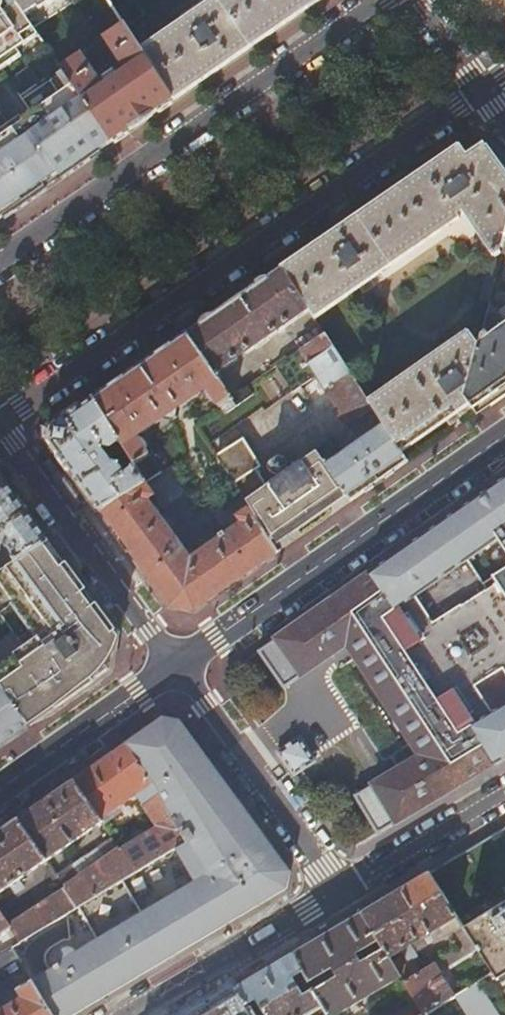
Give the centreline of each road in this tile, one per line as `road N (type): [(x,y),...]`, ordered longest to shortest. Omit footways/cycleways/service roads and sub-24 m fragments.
road 1 (residential): [(0,423),(484,90)]
road 2 (residential): [(376,0),(0,259)]
road 3 (secondary): [(504,441),(180,672)]
road 4 (residential): [(0,426),(180,672)]
road 5 (residential): [(180,672),(341,893)]
road 6 (residential): [(341,893),(134,1014)]
road 7 (secondary): [(180,672),(0,797)]
road 8 (residential): [(504,797),(341,893)]

